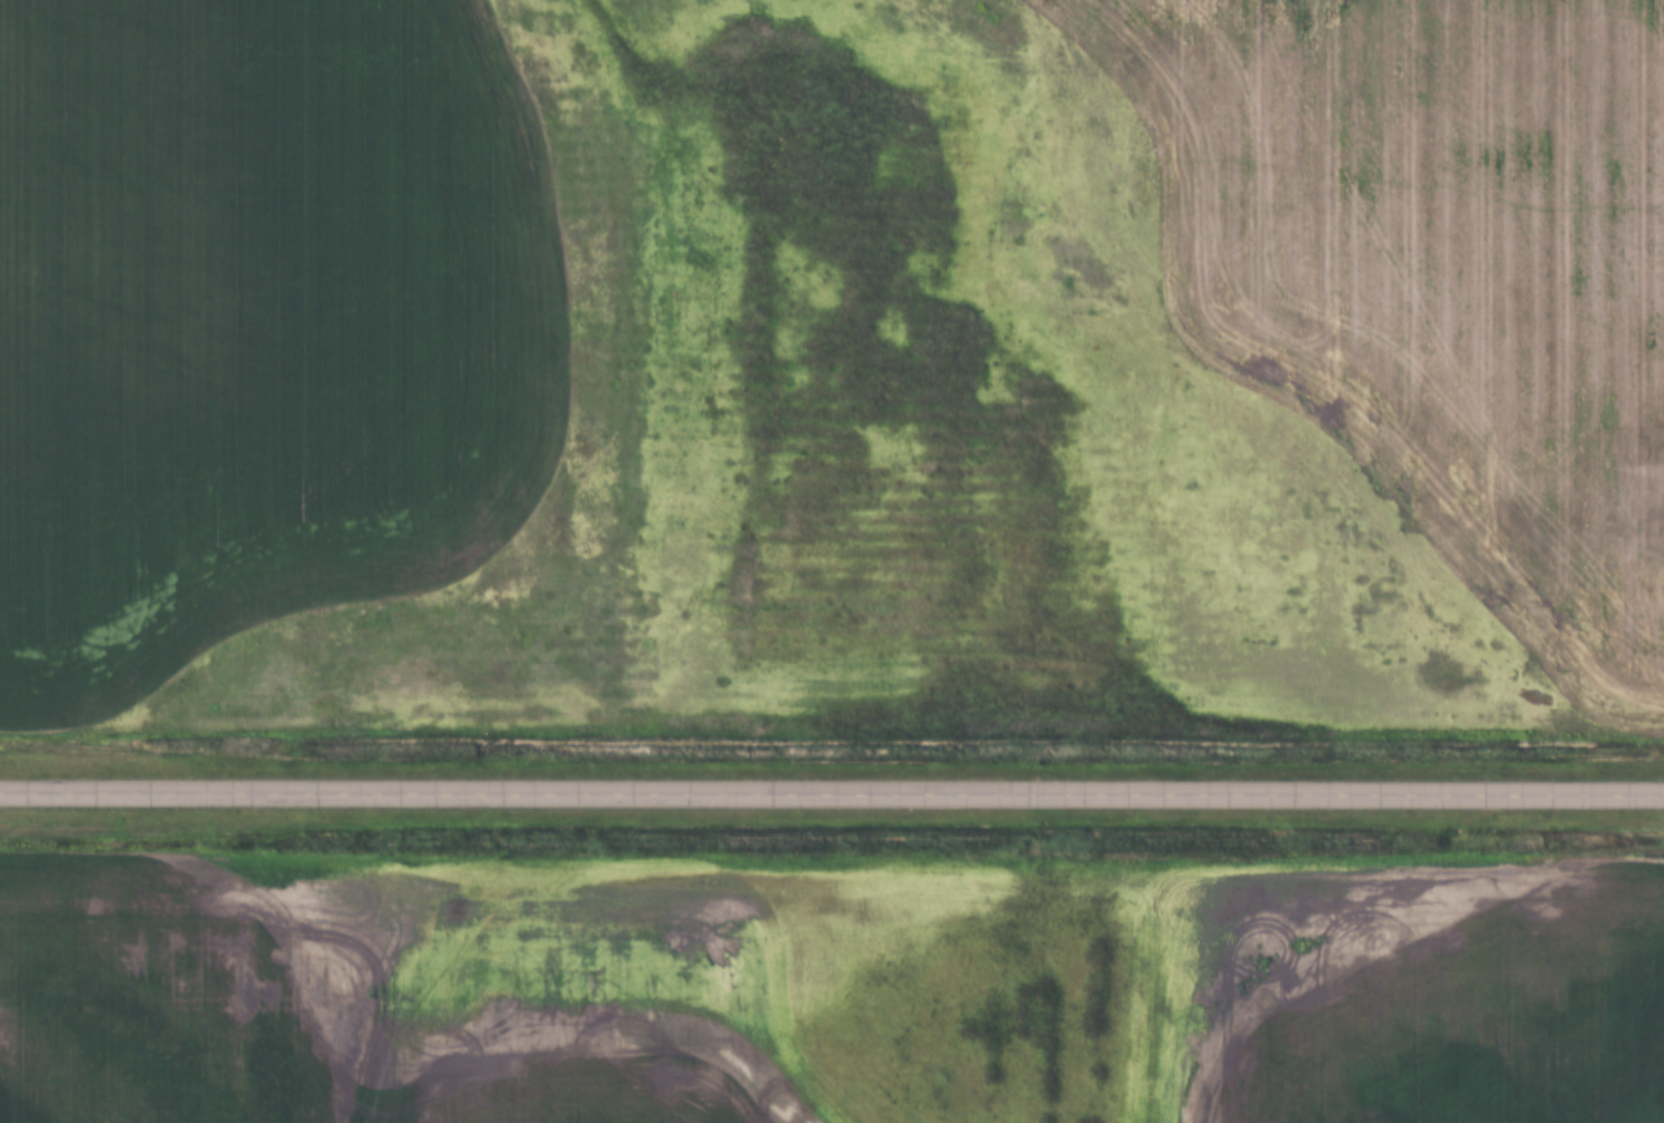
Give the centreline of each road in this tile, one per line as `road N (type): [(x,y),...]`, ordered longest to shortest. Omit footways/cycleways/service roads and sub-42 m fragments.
road 1 (residential): [(0,790),(1663,790)]

